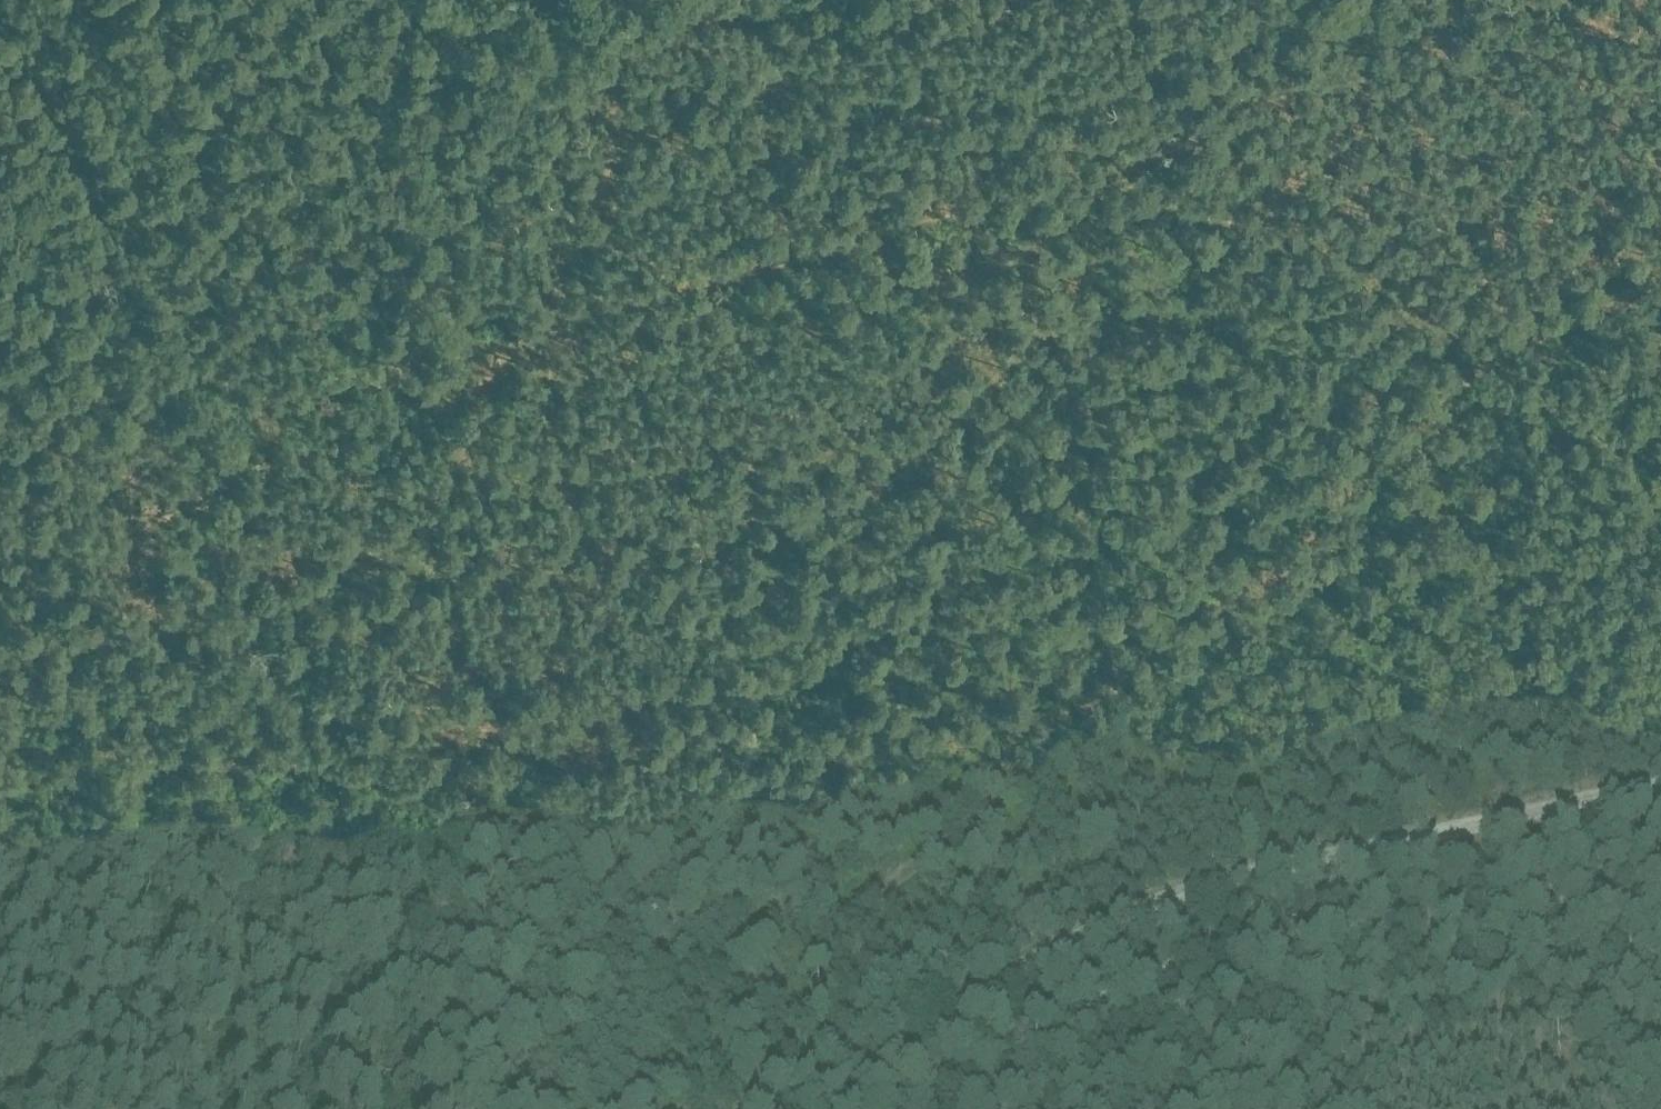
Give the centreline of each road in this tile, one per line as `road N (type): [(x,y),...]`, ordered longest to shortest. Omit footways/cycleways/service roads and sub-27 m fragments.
road 1 (track): [(1660,785),(1225,880),(1080,933),(1001,982),(857,1108)]

